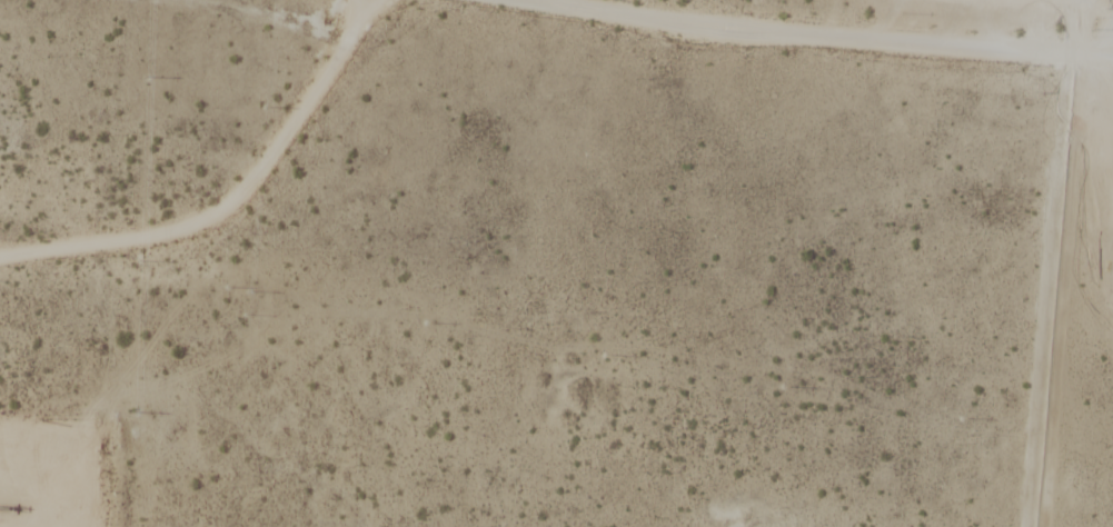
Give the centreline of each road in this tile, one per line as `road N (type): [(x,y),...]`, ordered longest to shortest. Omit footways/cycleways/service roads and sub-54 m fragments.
road 1 (residential): [(561,0),(682,21),(1112,49)]
road 2 (residential): [(0,255),(203,226),(219,216),(375,0)]

